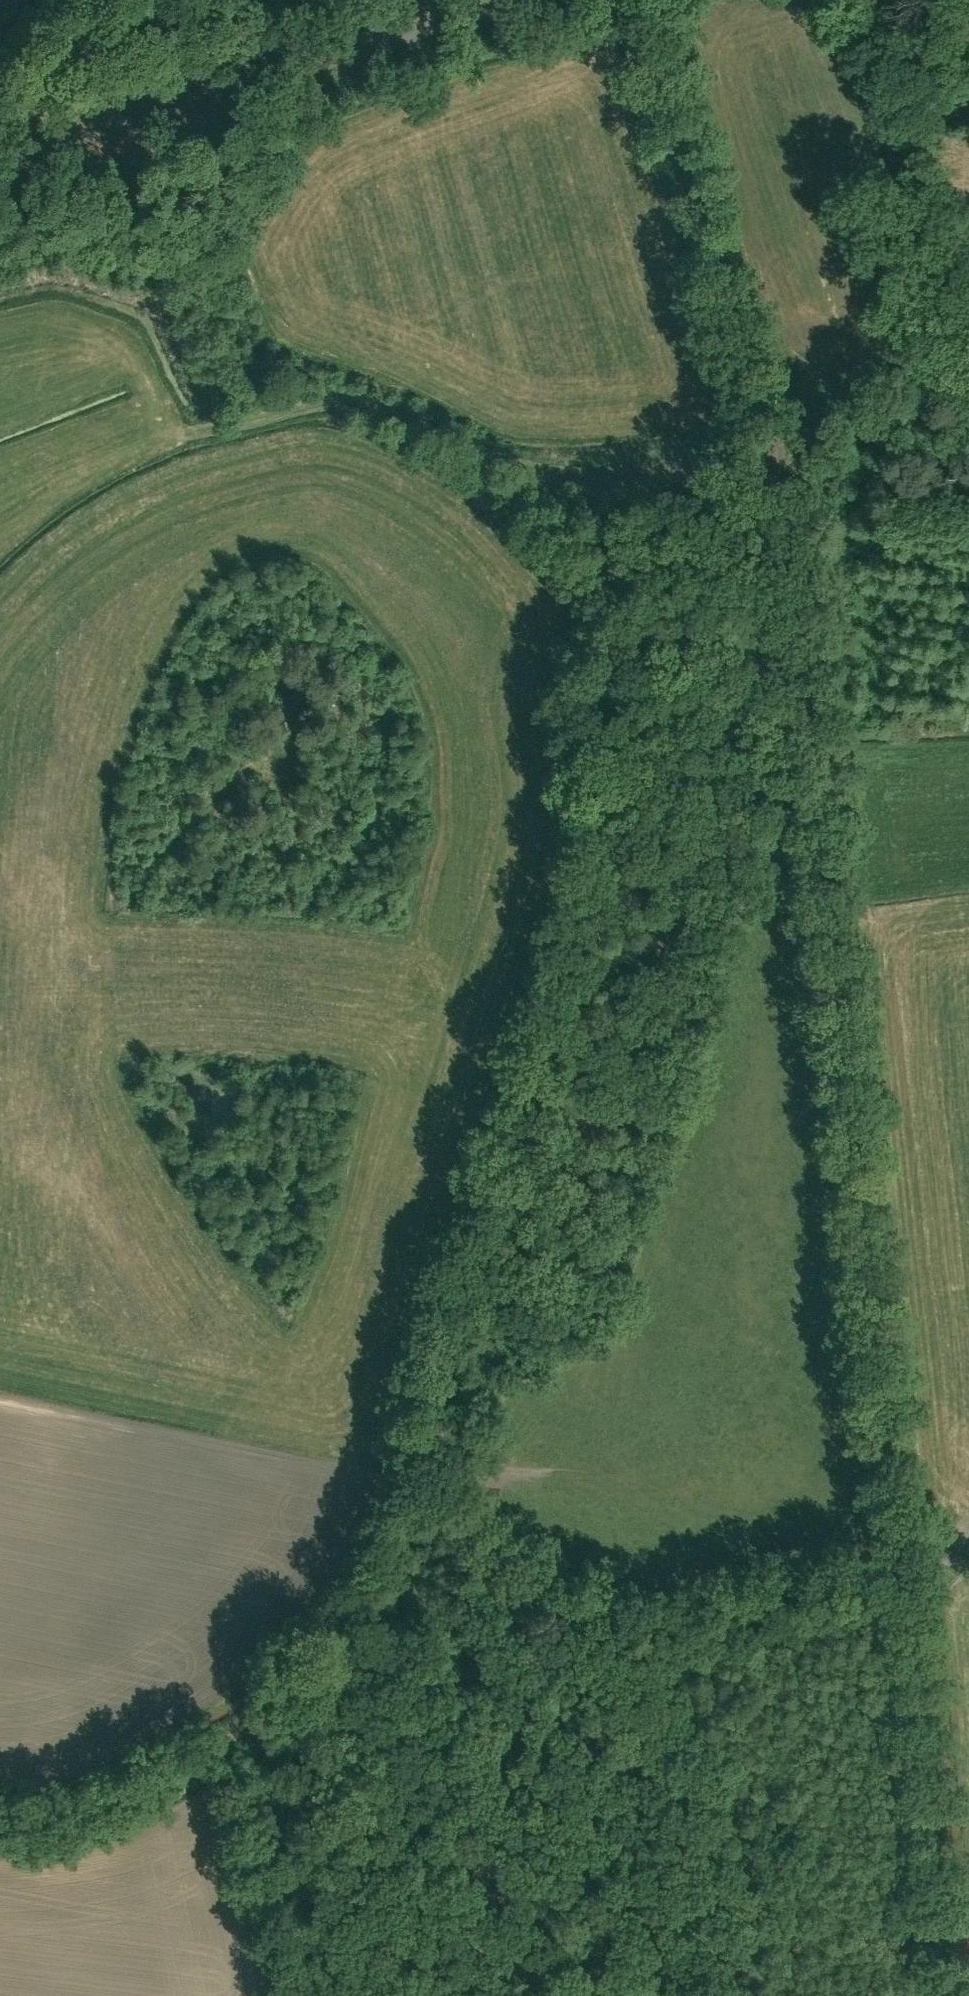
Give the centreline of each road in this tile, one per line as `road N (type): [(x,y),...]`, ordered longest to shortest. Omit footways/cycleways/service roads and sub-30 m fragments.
road 1 (track): [(918,1562),(850,962),(771,441)]
road 2 (track): [(918,1562),(325,1700),(109,1804),(0,1823)]
road 3 (residential): [(0,160),(513,0)]
road 4 (track): [(771,441),(637,0)]
road 5 (track): [(963,1995),(918,1562)]

